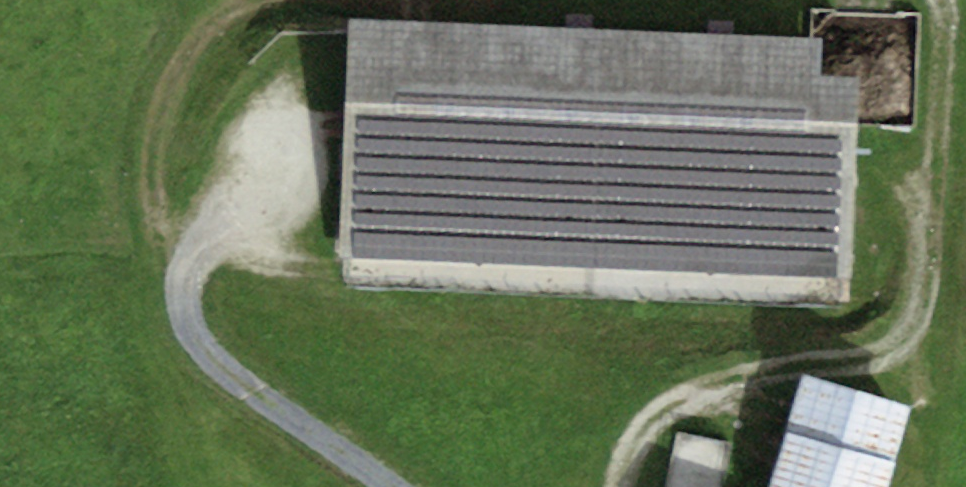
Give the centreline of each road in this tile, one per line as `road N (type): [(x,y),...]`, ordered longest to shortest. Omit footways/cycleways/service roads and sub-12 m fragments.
road 1 (track): [(623,486),(639,443),(665,411),(702,390),(874,350),(902,333),(916,302),(938,38),(926,0)]
road 2 (track): [(384,486),(214,350),(192,320),(190,262),(246,146)]
road 3 (track): [(256,0),(212,21),(183,51),(161,92),(150,159),(154,213),(170,273),(186,290)]
road 4 (track): [(594,0),(446,0)]

